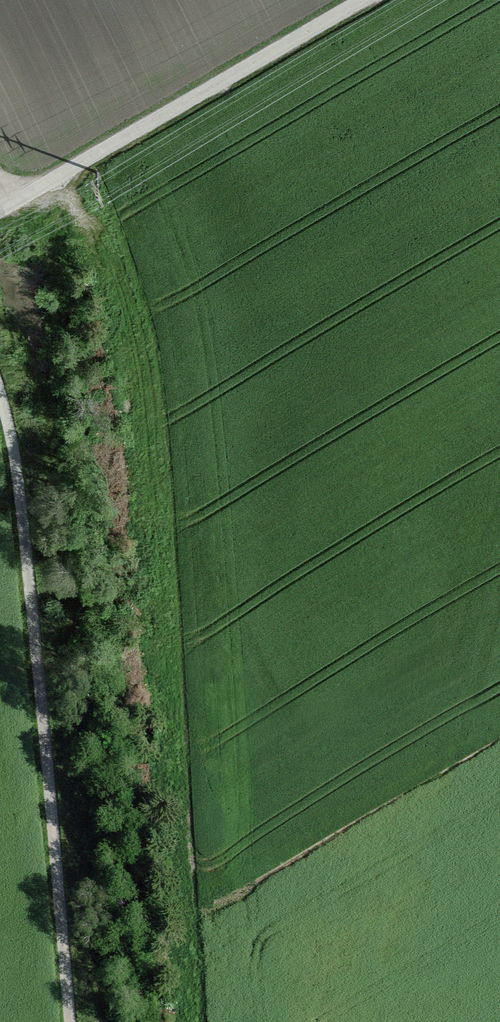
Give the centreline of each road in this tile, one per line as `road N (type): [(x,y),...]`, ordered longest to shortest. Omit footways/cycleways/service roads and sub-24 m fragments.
road 1 (track): [(200,1021),(172,557),(136,303),(91,214),(42,189)]
road 2 (track): [(68,1021),(39,695),(0,418)]
road 3 (residential): [(1,212),(368,0)]

